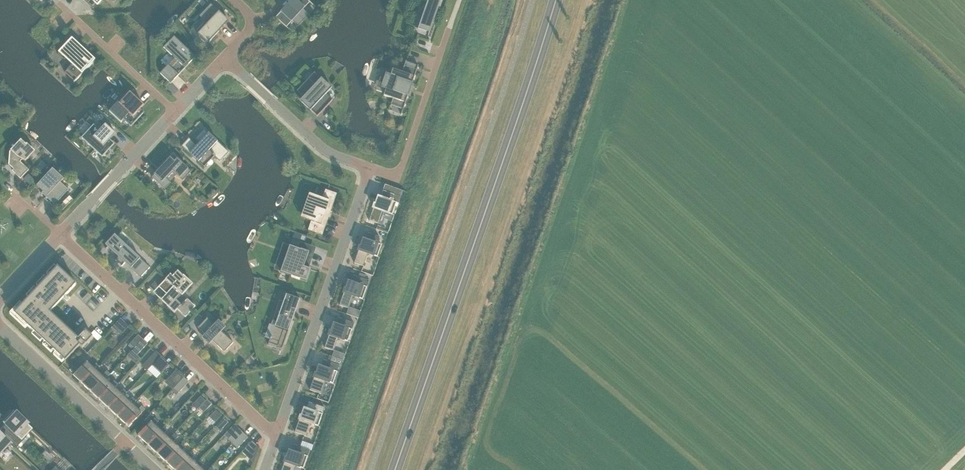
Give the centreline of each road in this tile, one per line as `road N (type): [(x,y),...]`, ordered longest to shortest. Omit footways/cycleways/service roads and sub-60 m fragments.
road 1 (primary): [(394,469),(555,0)]
road 2 (residential): [(277,433),(60,234)]
road 3 (unclassified): [(370,168),(277,433)]
road 4 (unclassified): [(153,469),(0,327)]
road 5 (residential): [(370,168),(398,177),(449,28)]
road 6 (unclassified): [(225,58),(321,147),(370,168)]
road 7 (unclassified): [(60,234),(175,111)]
road 8 (residential): [(175,111),(58,2)]

